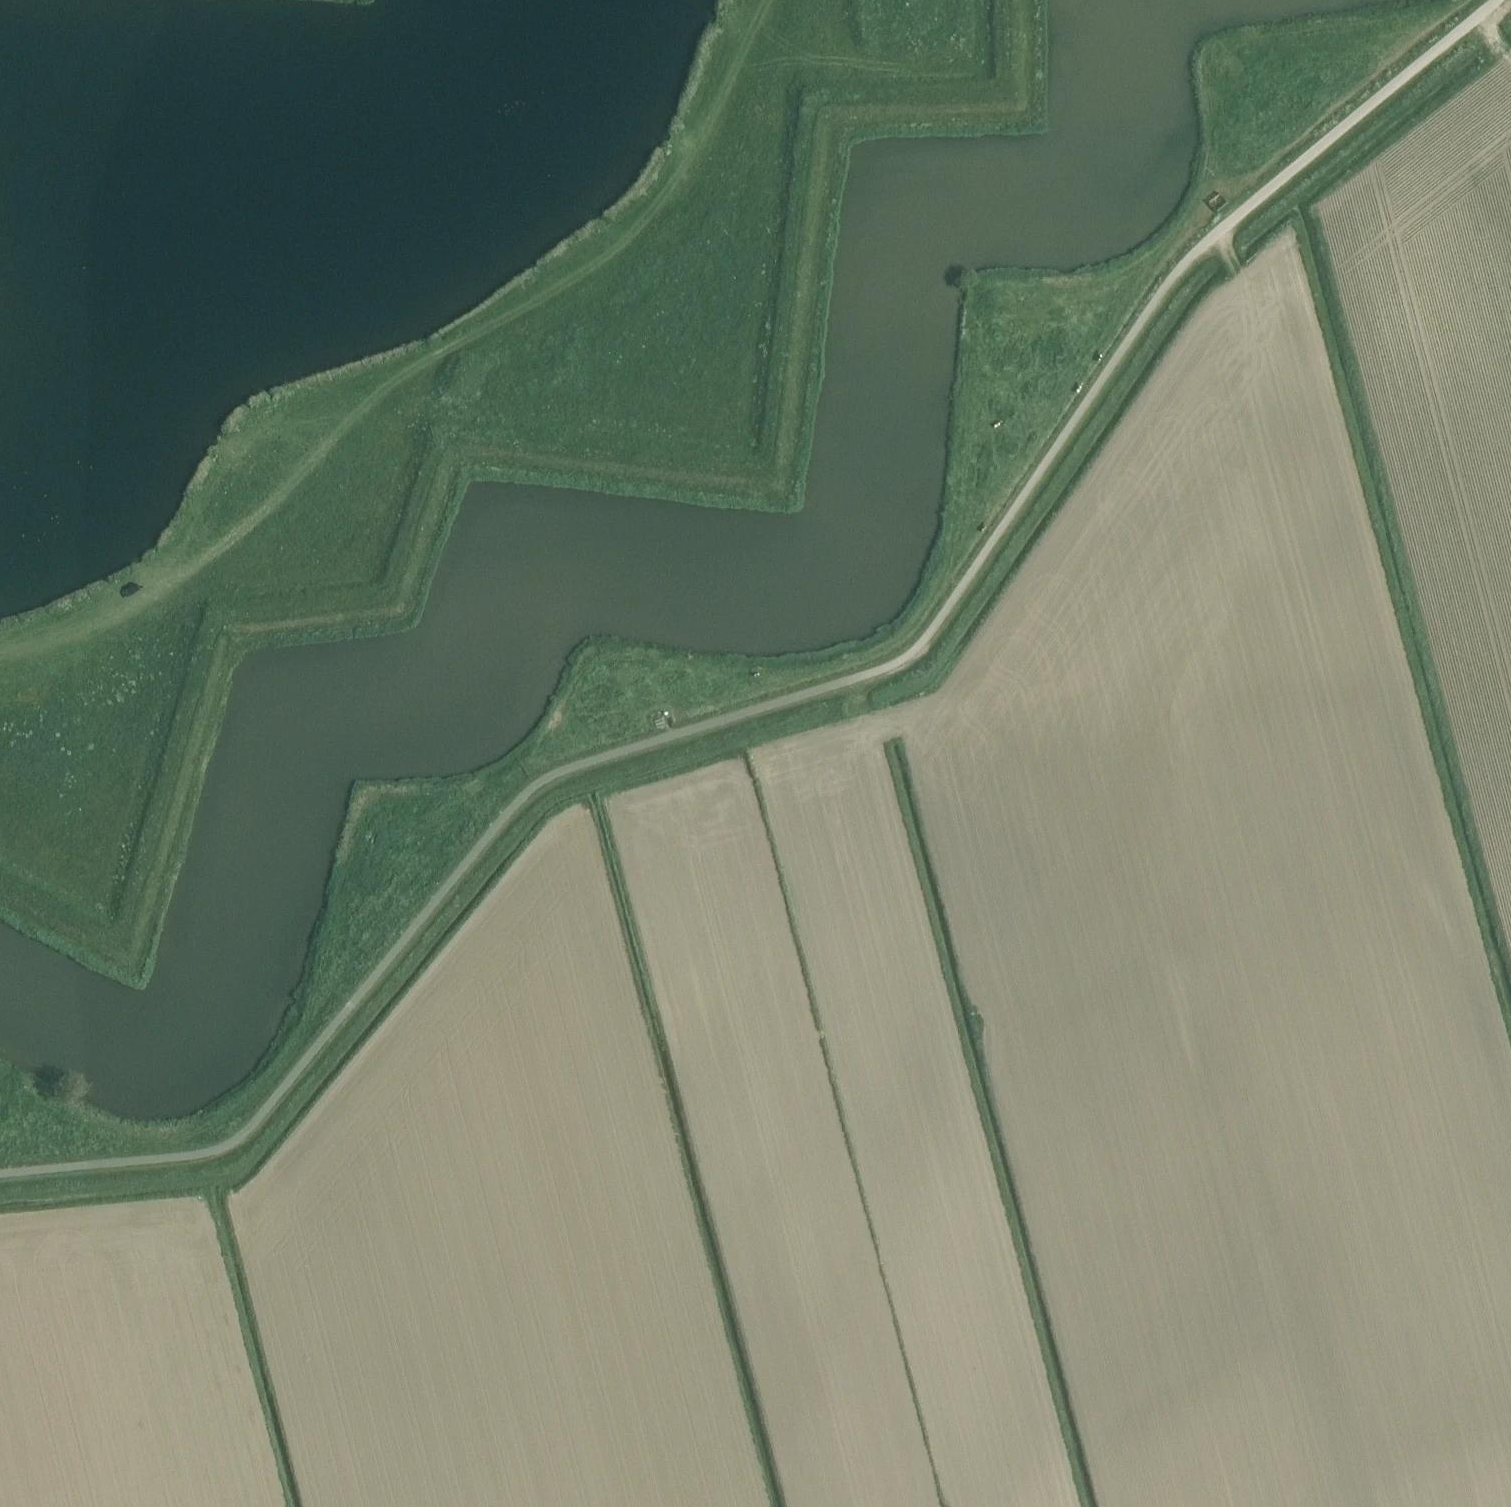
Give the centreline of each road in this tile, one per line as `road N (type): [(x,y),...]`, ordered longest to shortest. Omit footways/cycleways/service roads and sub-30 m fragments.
road 1 (track): [(0,659),(94,628),(243,540),(378,402),(438,359),(612,267),(662,225),(718,137),(776,0)]
road 2 (unclassified): [(1202,245),(1492,0)]

